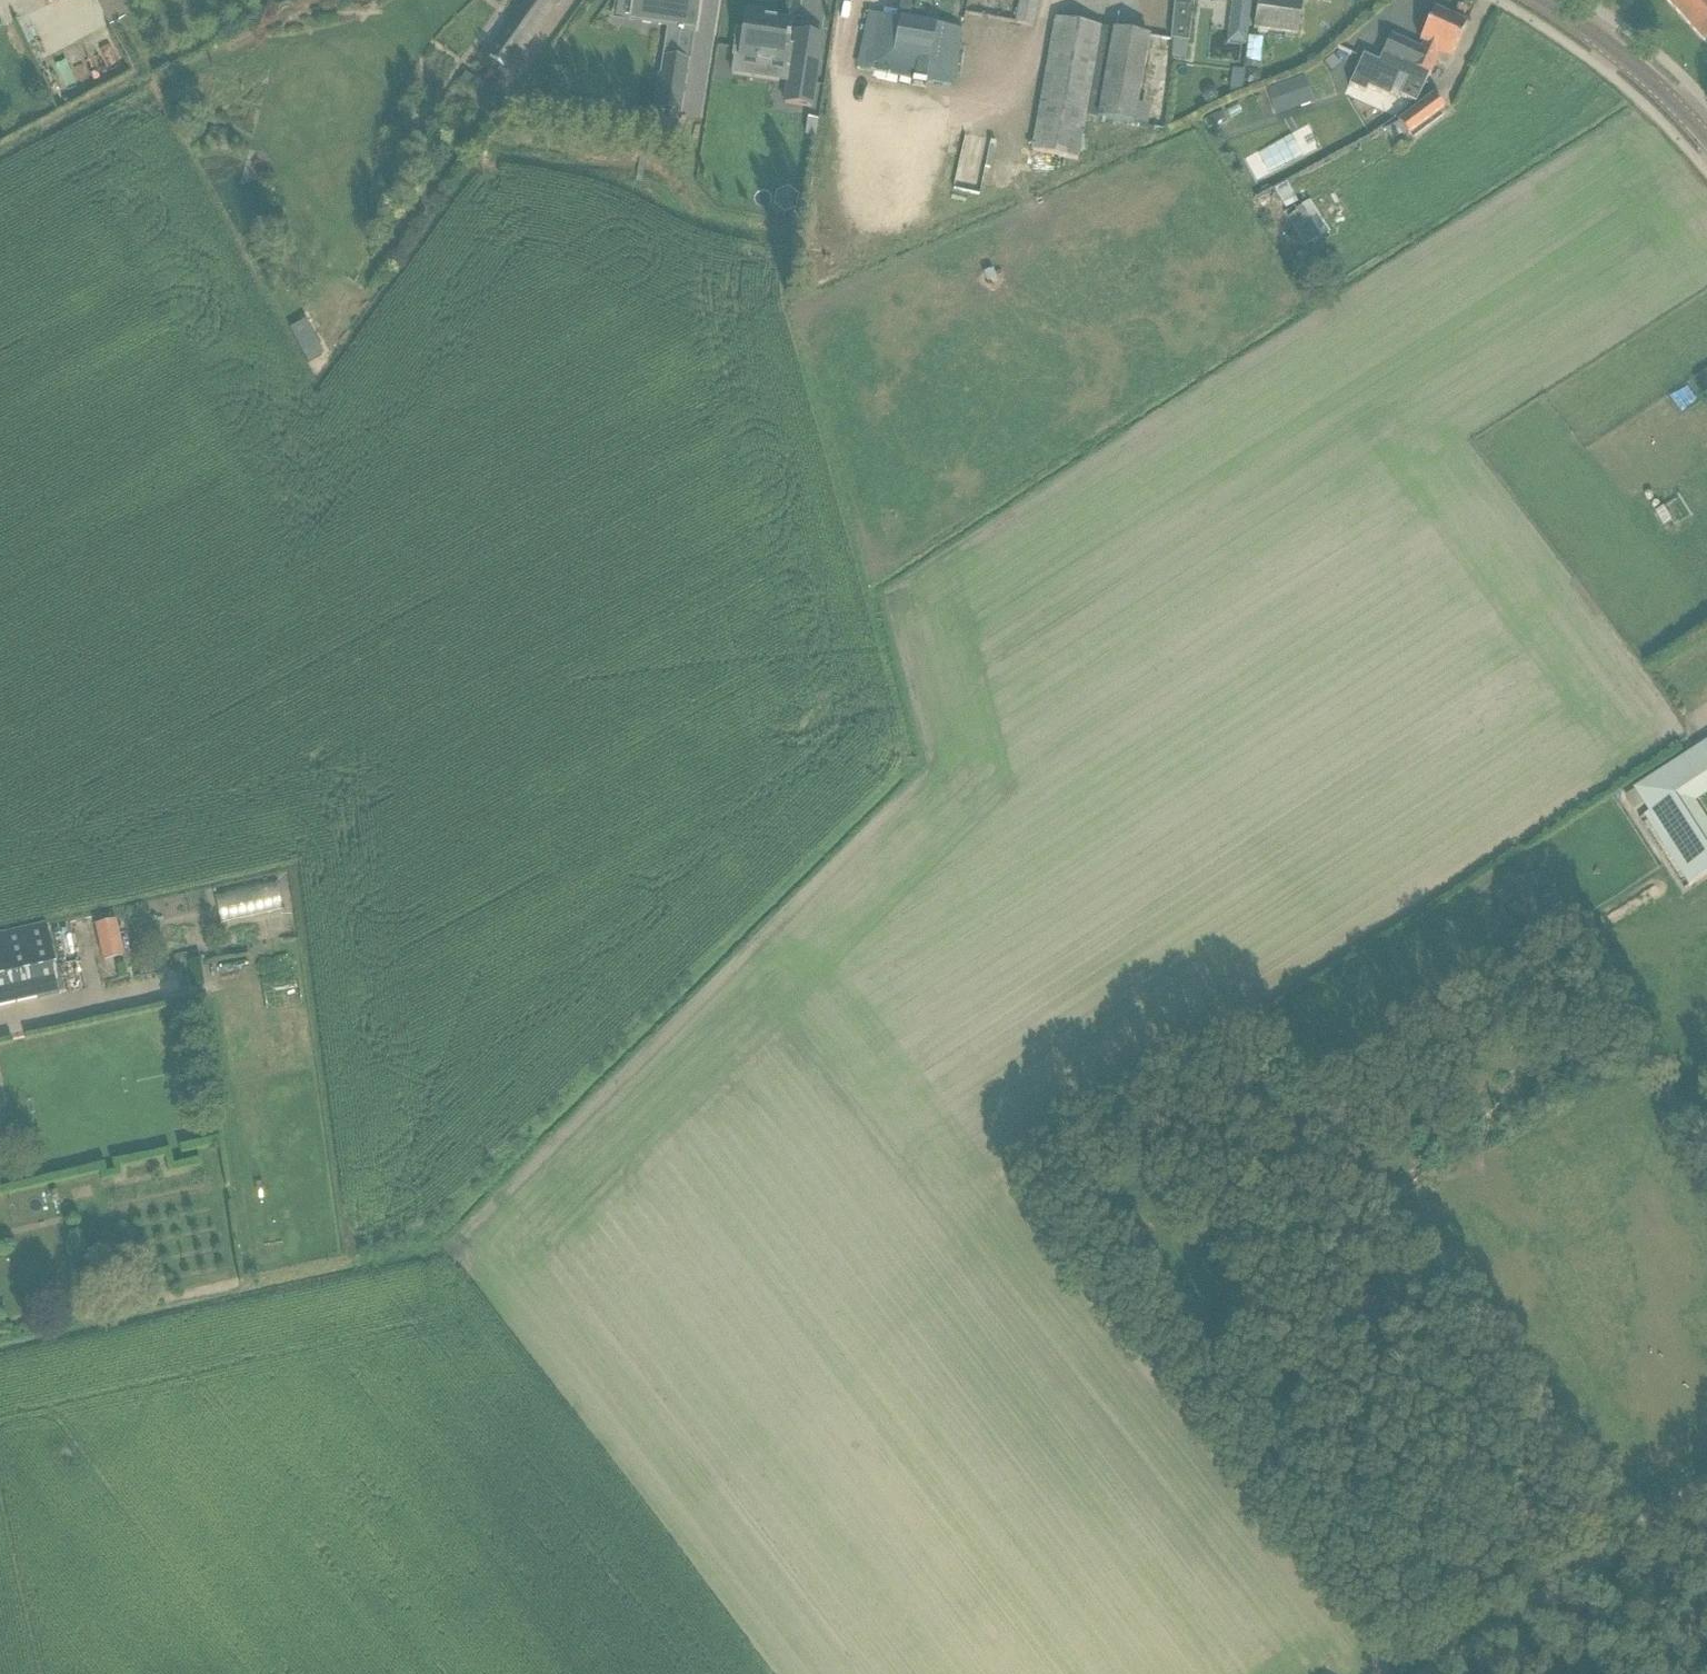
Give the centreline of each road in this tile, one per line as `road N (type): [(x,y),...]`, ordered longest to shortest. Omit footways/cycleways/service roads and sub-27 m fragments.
road 1 (track): [(1410,1673),(1706,1485)]
road 2 (tertiary): [(1706,142),(1655,82),(1532,0)]

